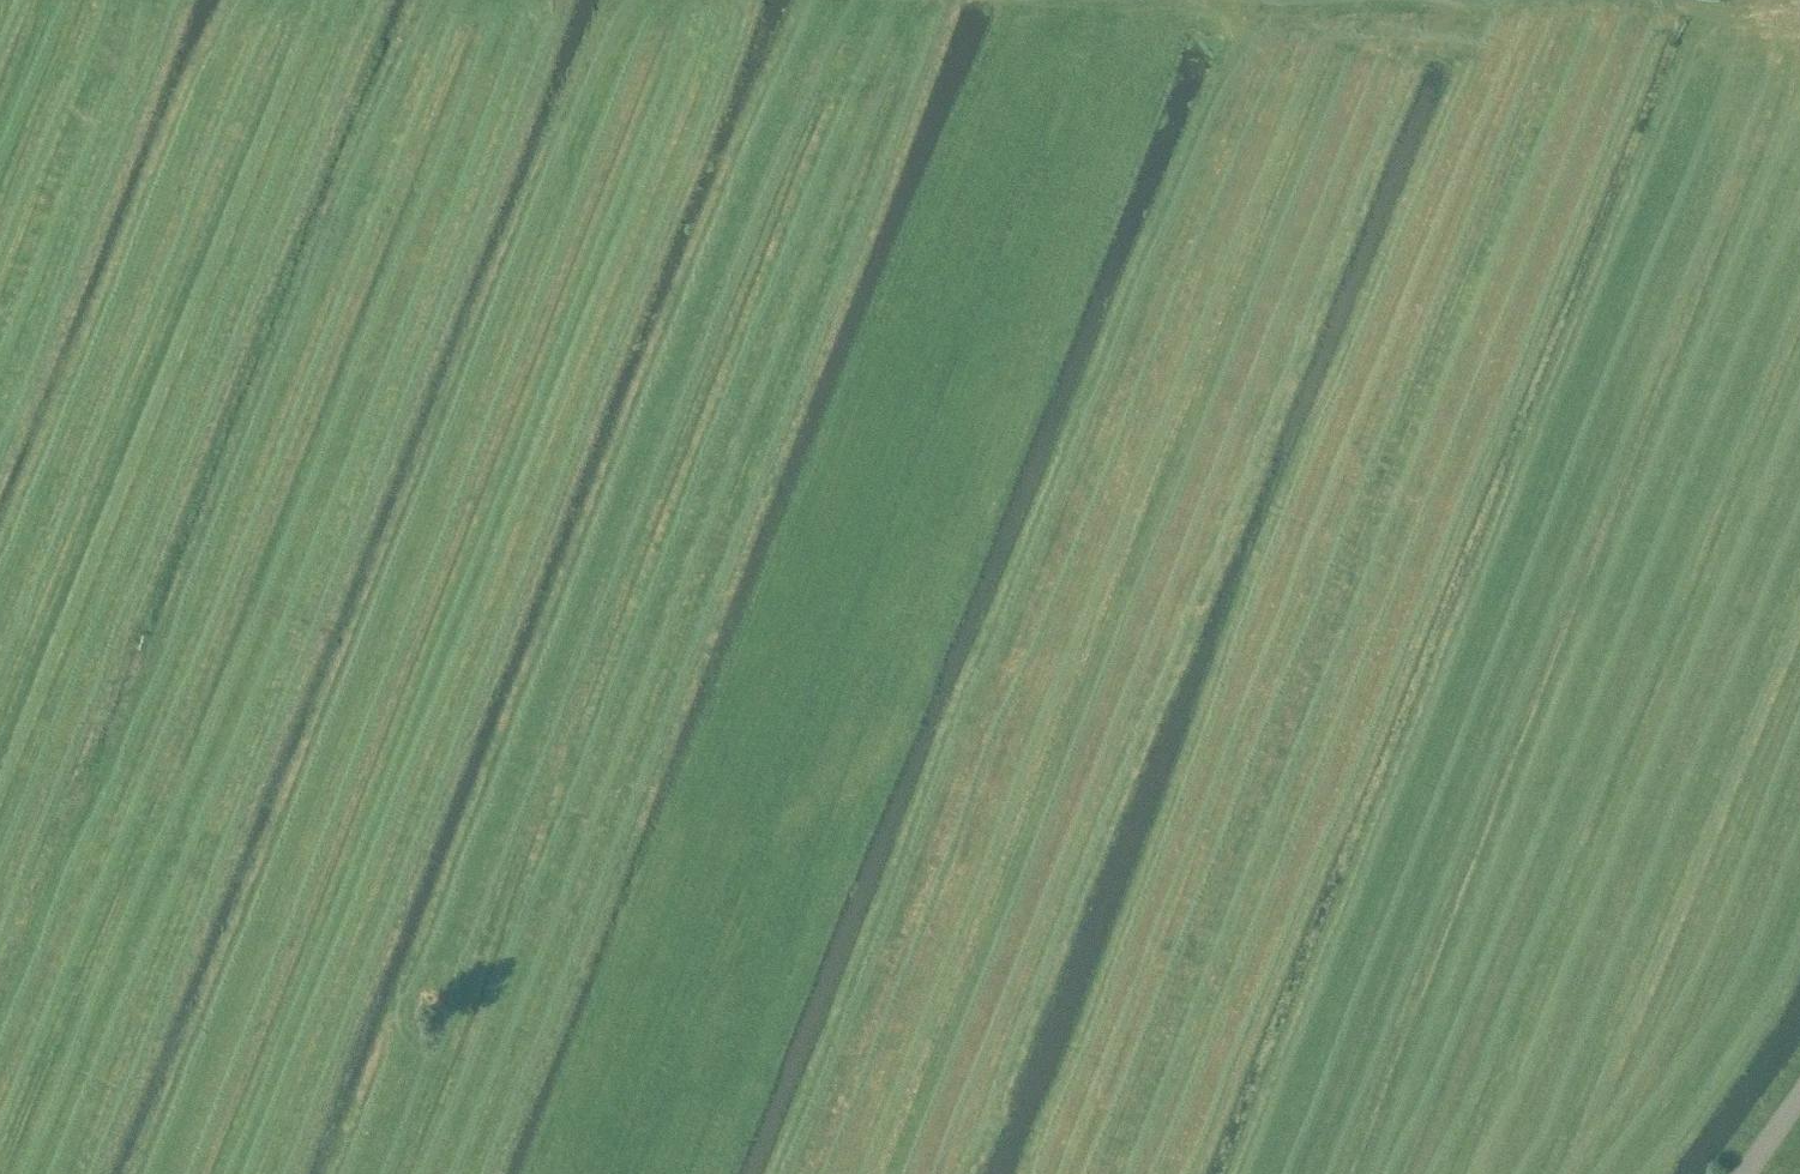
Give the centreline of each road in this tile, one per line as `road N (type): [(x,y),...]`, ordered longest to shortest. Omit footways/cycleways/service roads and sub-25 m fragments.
road 1 (track): [(1085,1173),(1539,0)]

